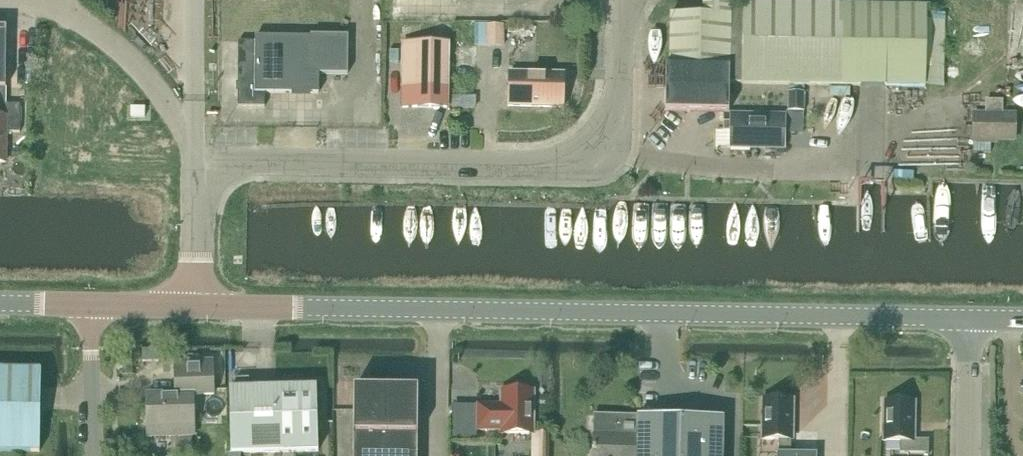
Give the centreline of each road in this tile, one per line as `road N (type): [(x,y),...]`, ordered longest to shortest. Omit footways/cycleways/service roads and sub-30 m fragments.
road 1 (unclassified): [(197,160),(534,165),(589,153),(617,111),(621,0)]
road 2 (tertiary): [(969,317),(439,310)]
road 3 (tertiary): [(439,310),(196,306)]
road 4 (unclassified): [(96,455),(90,304)]
road 5 (unclassified): [(196,306),(197,160)]
road 6 (residential): [(439,310),(439,455)]
road 7 (unclassified): [(967,455),(969,317)]

